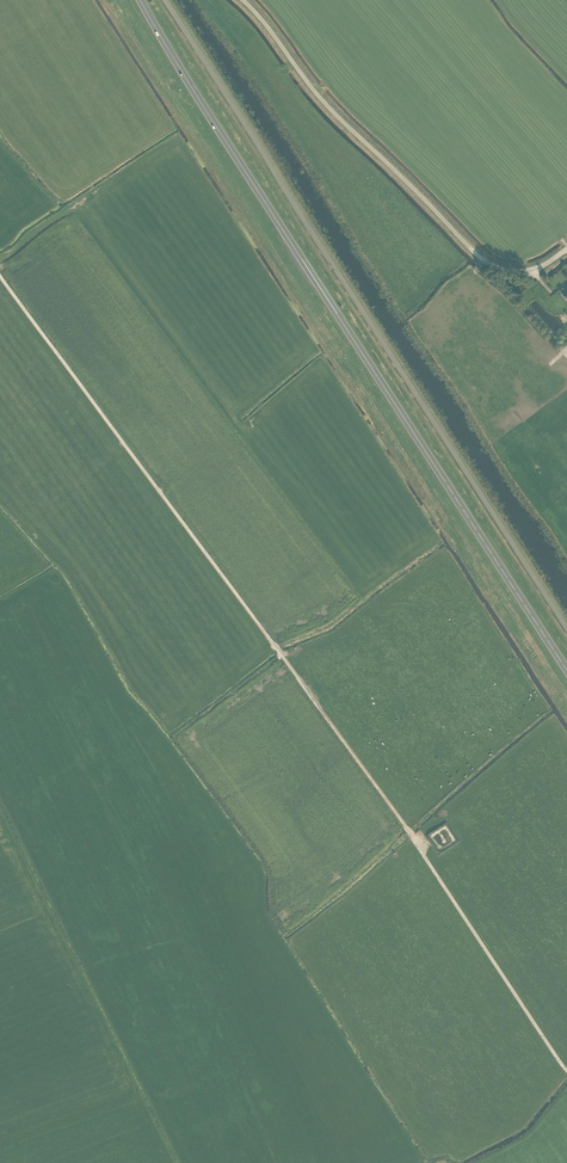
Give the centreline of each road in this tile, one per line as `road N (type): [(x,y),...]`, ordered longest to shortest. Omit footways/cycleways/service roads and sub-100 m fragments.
road 1 (track): [(0,276),(411,833),(566,1070)]
road 2 (trunk): [(566,670),(140,0)]
road 3 (unclassified): [(566,628),(165,0)]
road 4 (unclassified): [(242,0),(330,109),(484,261),(522,271),(566,249)]

